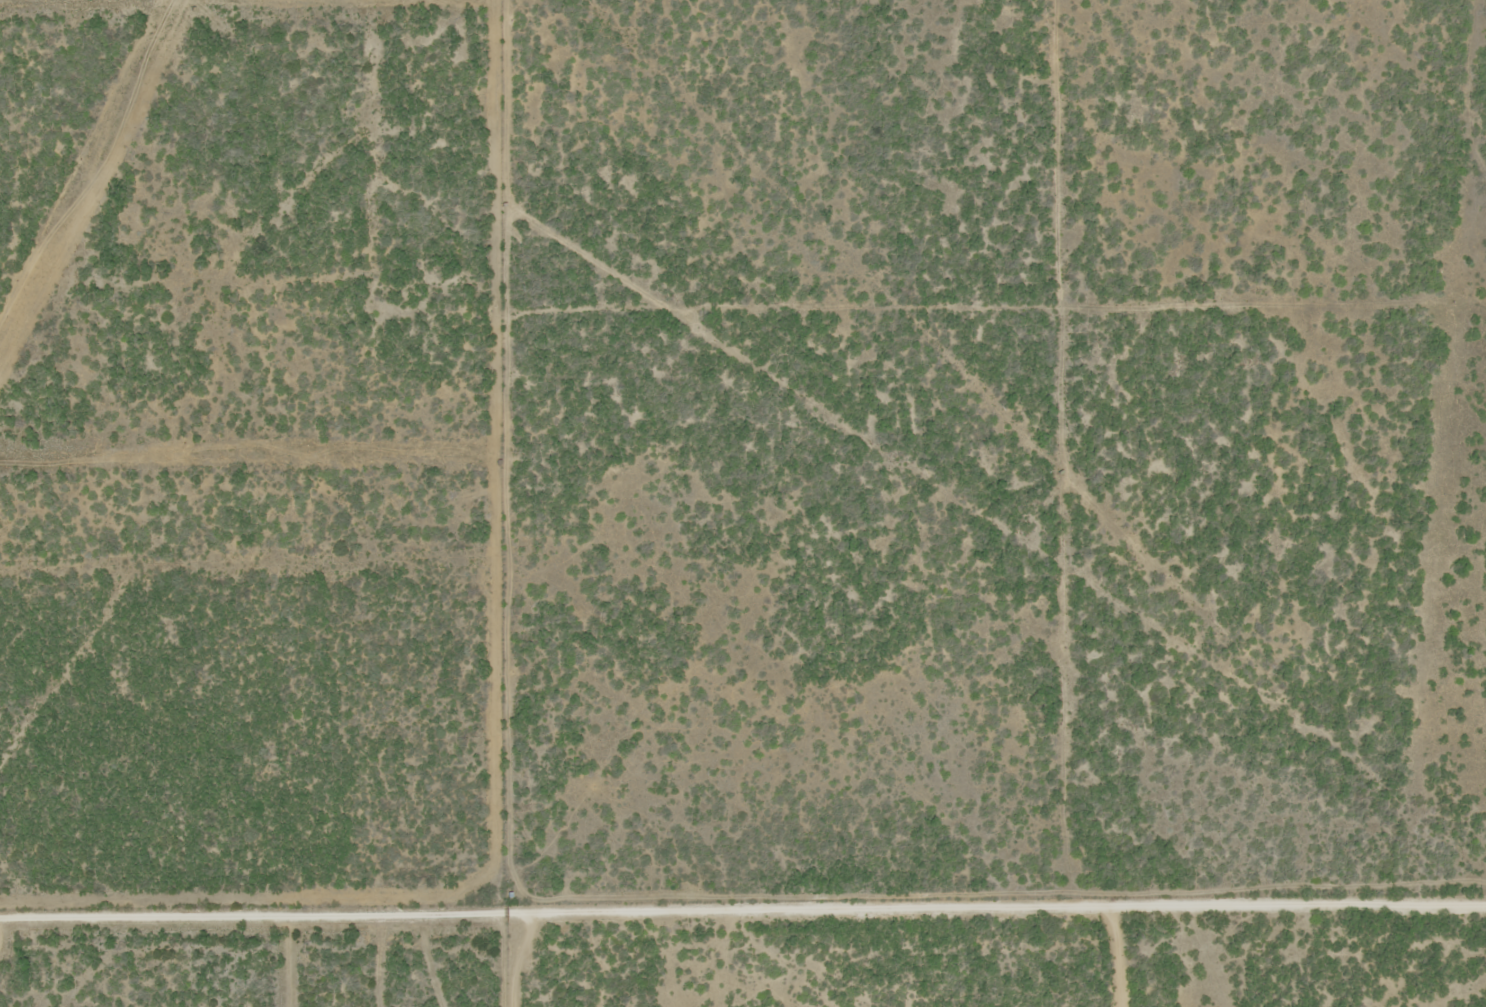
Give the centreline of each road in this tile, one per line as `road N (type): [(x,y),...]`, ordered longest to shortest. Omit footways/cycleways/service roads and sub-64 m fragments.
road 1 (residential): [(1076,1006),(1074,930),(1051,906),(946,892),(0,916)]

